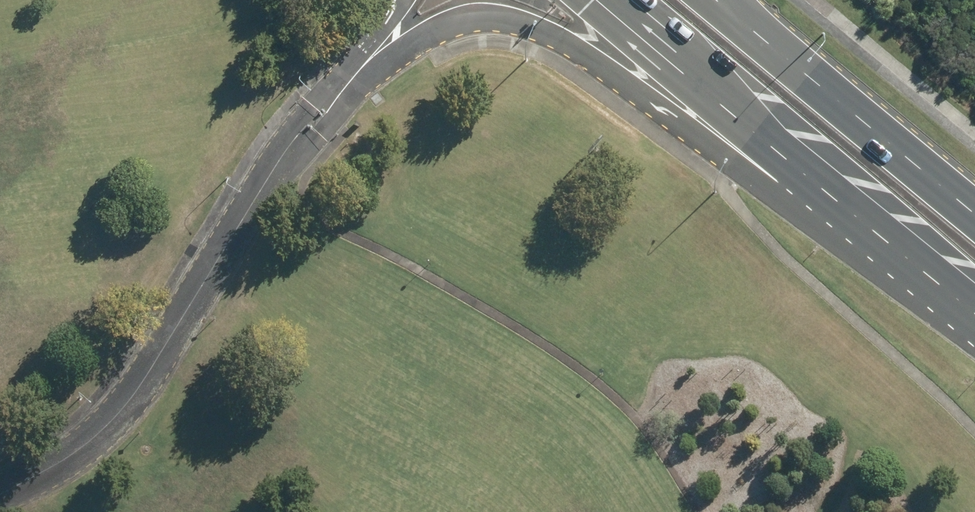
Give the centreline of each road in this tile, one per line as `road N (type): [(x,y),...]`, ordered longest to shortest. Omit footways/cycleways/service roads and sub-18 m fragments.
road 1 (residential): [(0,492),(107,426),(315,114),(366,68)]
road 2 (residential): [(745,137),(574,43),(495,17),(442,26),(366,68)]
road 3 (primary): [(723,0),(974,214)]
road 4 (primary): [(974,326),(745,137)]
road 5 (primary): [(745,137),(590,0)]

